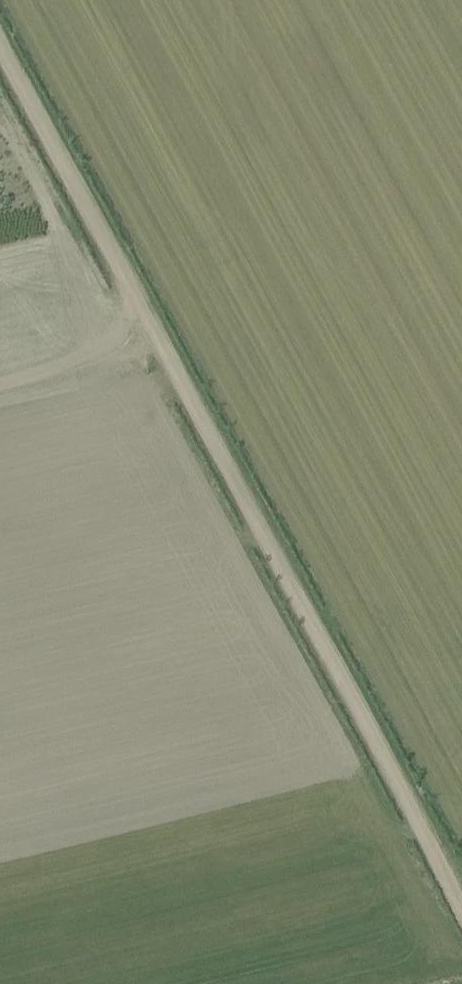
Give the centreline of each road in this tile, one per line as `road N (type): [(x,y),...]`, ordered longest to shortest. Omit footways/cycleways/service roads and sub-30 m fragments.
road 1 (track): [(0,47),(461,912)]

